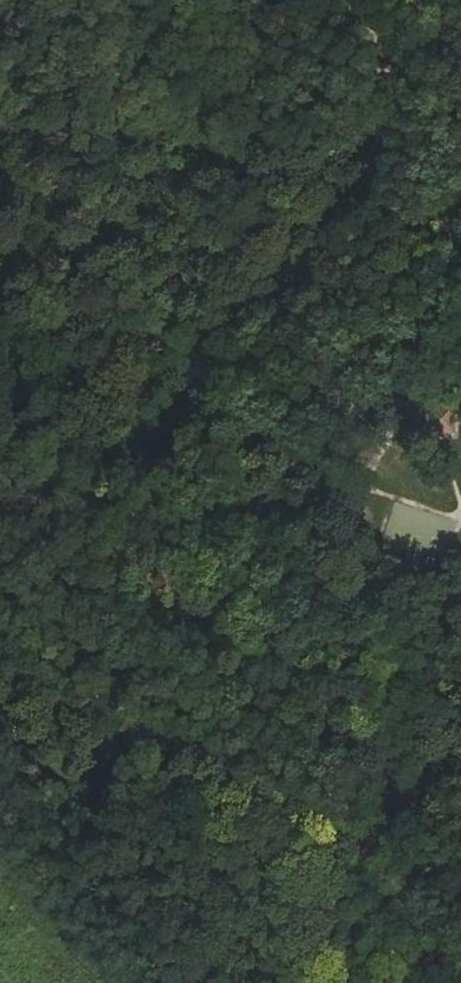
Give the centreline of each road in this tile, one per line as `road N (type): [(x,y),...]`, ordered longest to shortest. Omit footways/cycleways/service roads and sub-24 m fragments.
road 1 (track): [(400,886),(352,819),(295,775),(126,720),(0,653)]
road 2 (track): [(172,374),(290,283),(363,194),(390,117),(382,67),(353,0)]
road 3 (track): [(172,374),(277,352),(385,300)]
road 4 (track): [(0,404),(172,374)]
road 5 (track): [(385,300),(460,202)]

